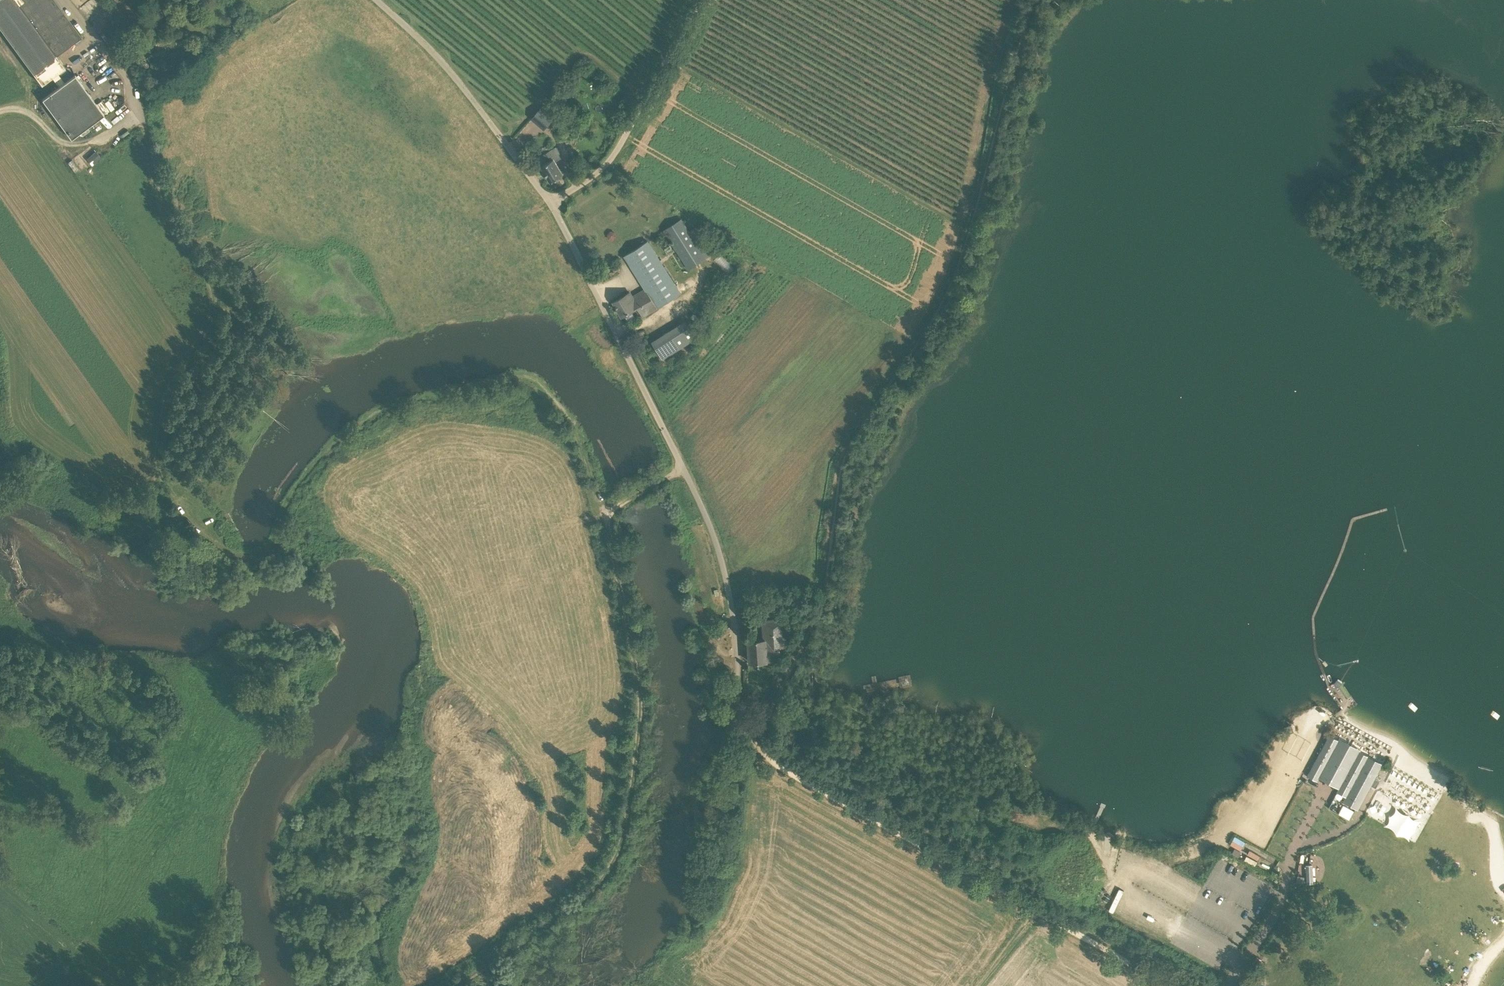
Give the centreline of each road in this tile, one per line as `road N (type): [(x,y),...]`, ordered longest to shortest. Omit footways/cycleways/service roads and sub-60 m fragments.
road 1 (track): [(455,985),(578,904),(610,871),(628,824),(641,685),(607,520),(683,466)]
road 2 (unclassified): [(739,727),(737,638),(710,528),(549,202)]
road 3 (track): [(214,545),(163,483),(156,458),(167,392),(214,322),(214,288),(170,225),(136,107)]
road 4 (track): [(1035,910),(793,775),(756,743)]
road 5 (track): [(0,111),(28,109),(76,144),(114,129),(136,107),(64,0)]
road 6 (unclassified): [(549,202),(445,64),(378,0)]
road 7 (unclassified): [(549,202),(579,188),(607,158),(700,0)]
road 8 (track): [(1172,985),(1035,910)]

